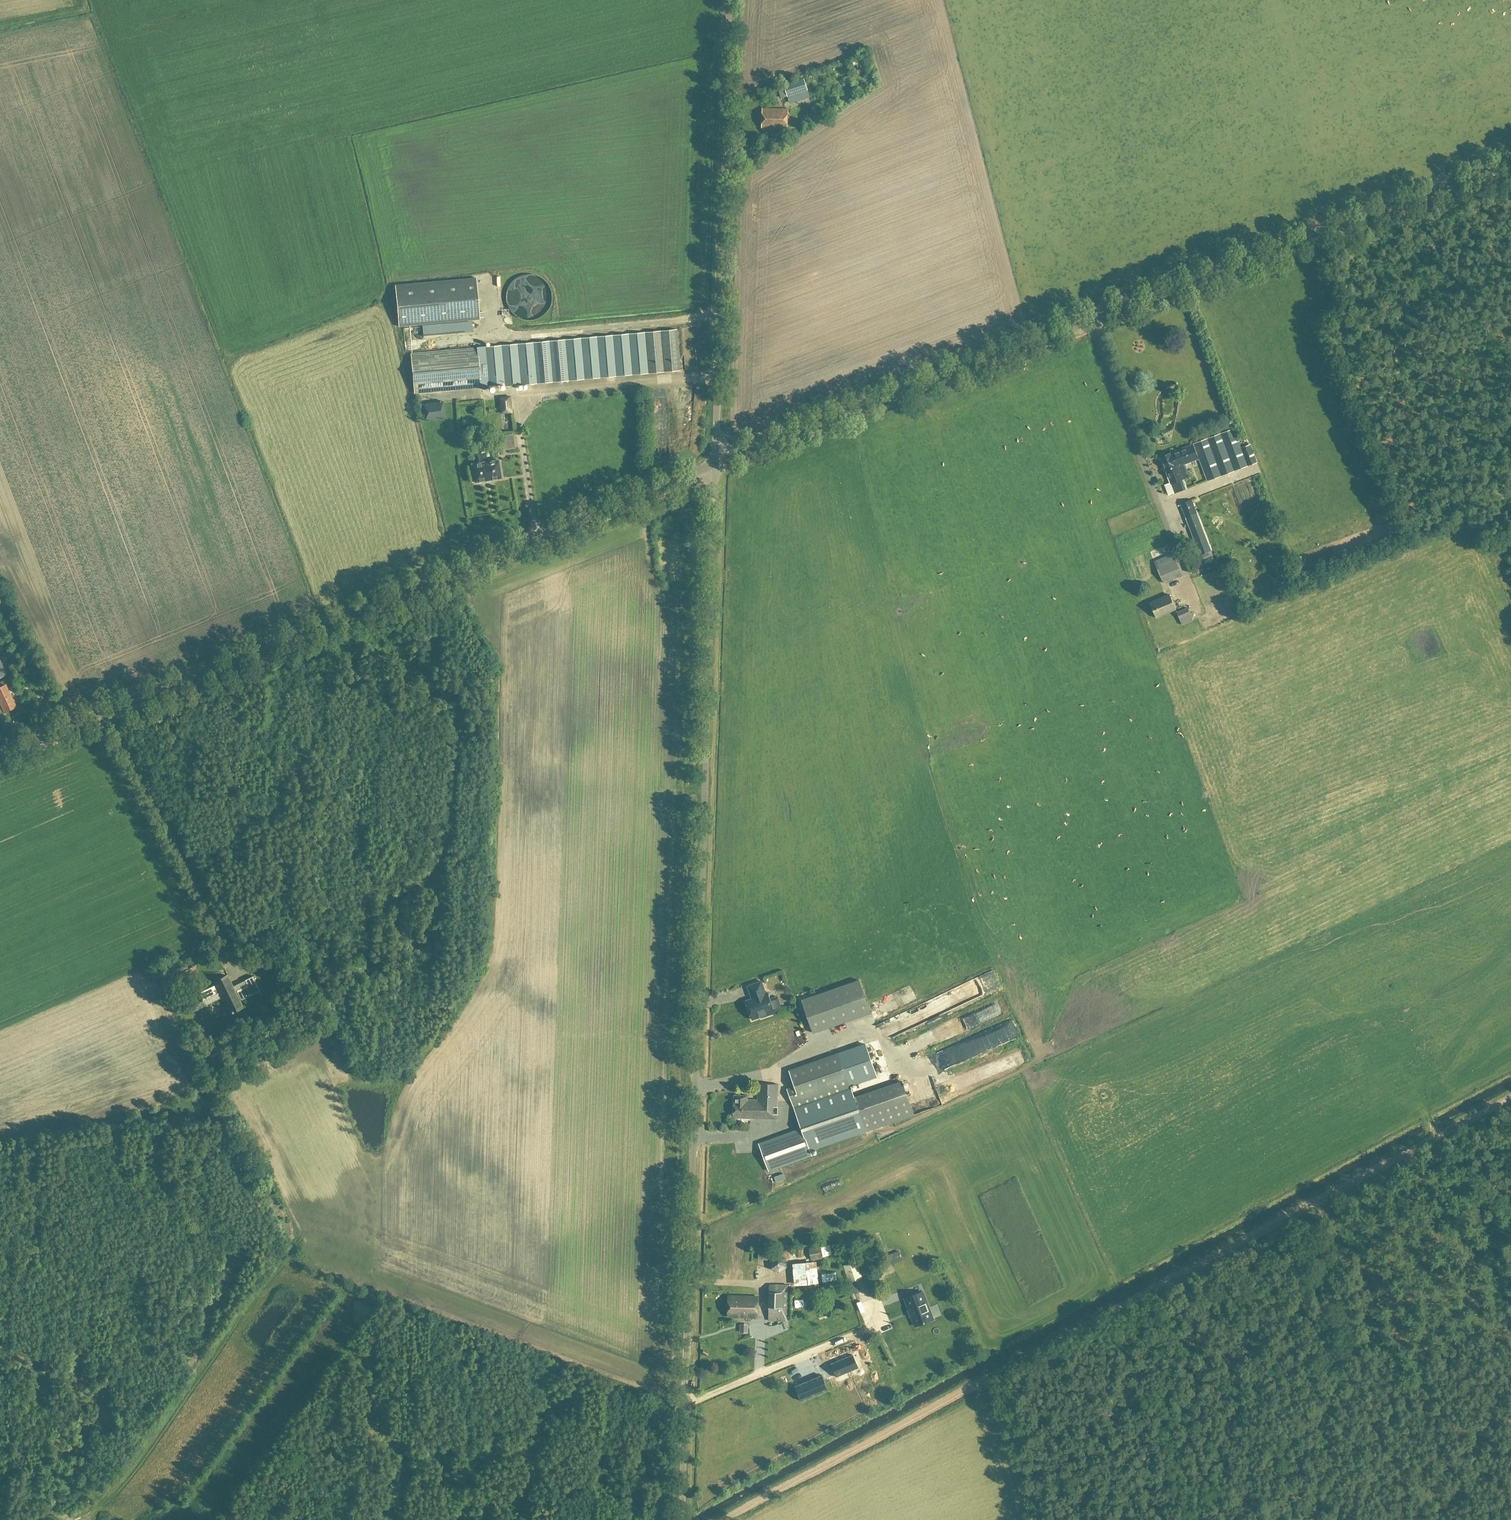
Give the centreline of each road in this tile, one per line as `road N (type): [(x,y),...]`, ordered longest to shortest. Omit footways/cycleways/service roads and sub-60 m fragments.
road 1 (unclassified): [(681,1519),(716,462)]
road 2 (track): [(723,1519),(1510,1095)]
road 3 (unclassified): [(716,462),(1510,166)]
road 4 (unclassified): [(0,755),(716,462)]
road 5 (unclassified): [(716,462),(733,0)]

